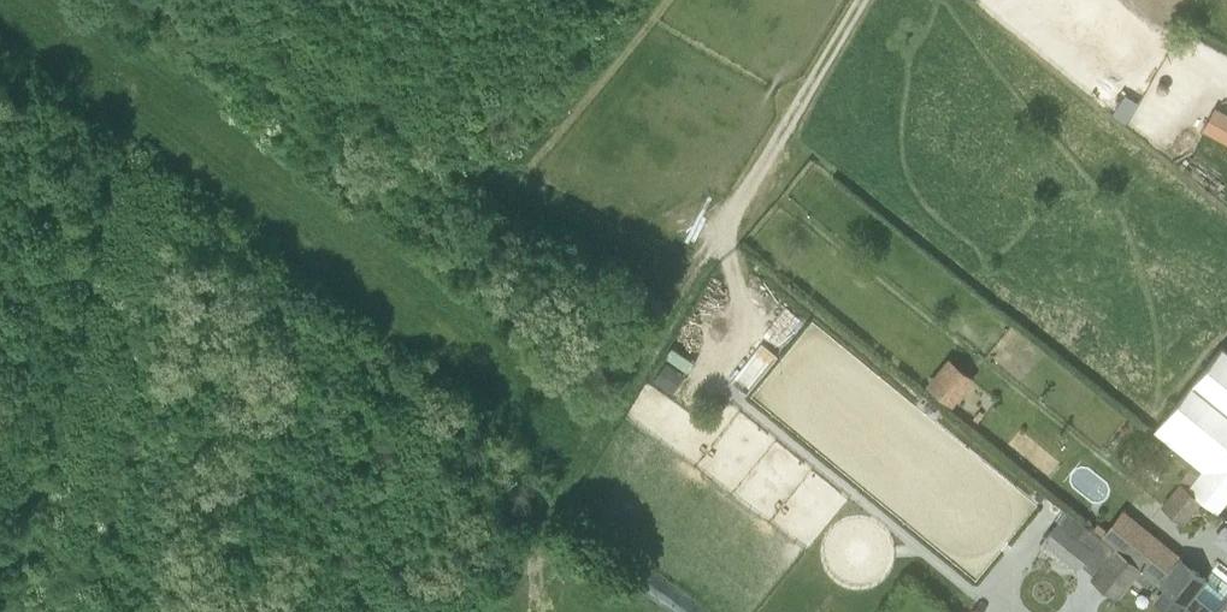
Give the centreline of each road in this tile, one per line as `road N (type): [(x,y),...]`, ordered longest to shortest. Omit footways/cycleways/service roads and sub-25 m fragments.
road 1 (track): [(643,348),(860,0)]

